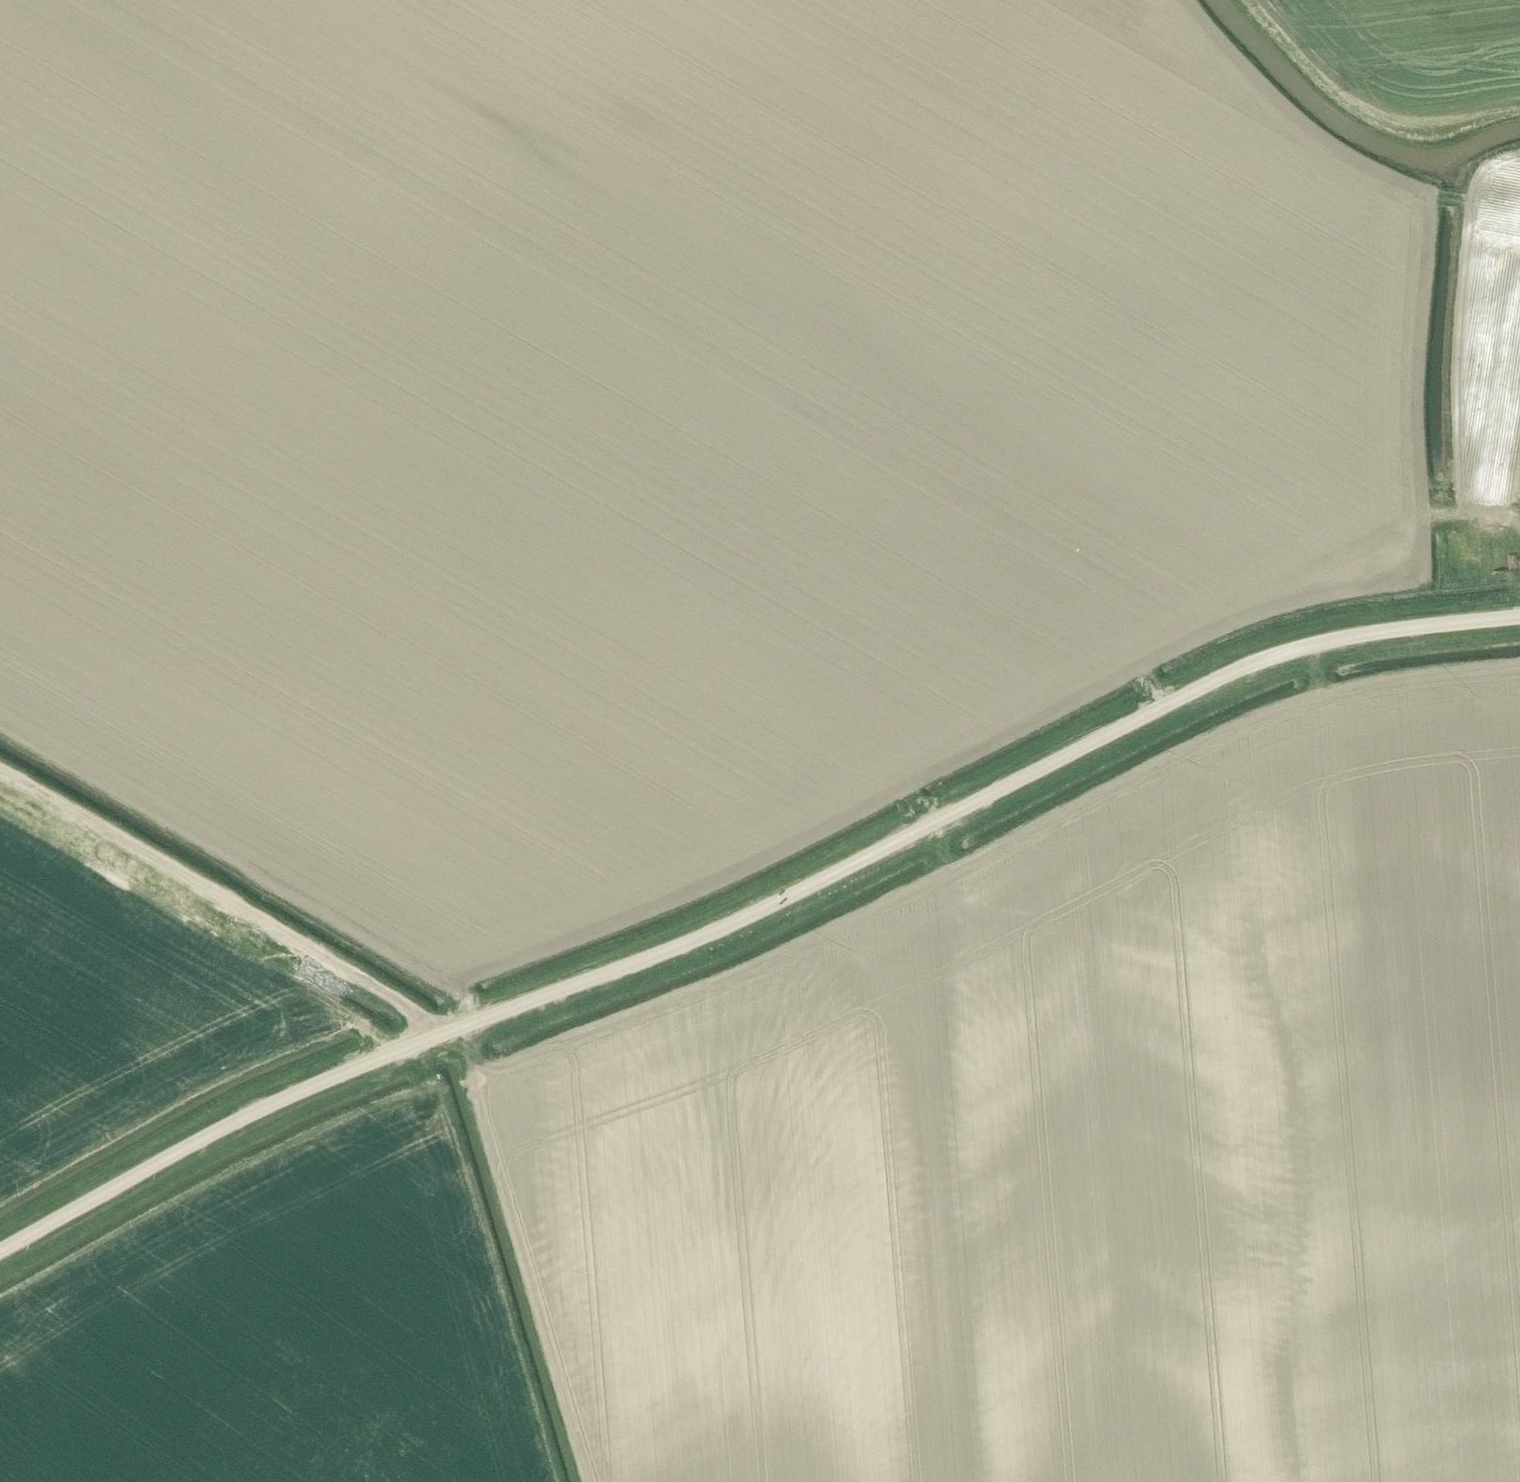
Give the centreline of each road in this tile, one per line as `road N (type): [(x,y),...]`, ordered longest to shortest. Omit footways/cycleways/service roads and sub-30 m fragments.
road 1 (unclassified): [(0,1249),(227,1122),(796,891),(1253,663),(1337,638),(1519,617)]

